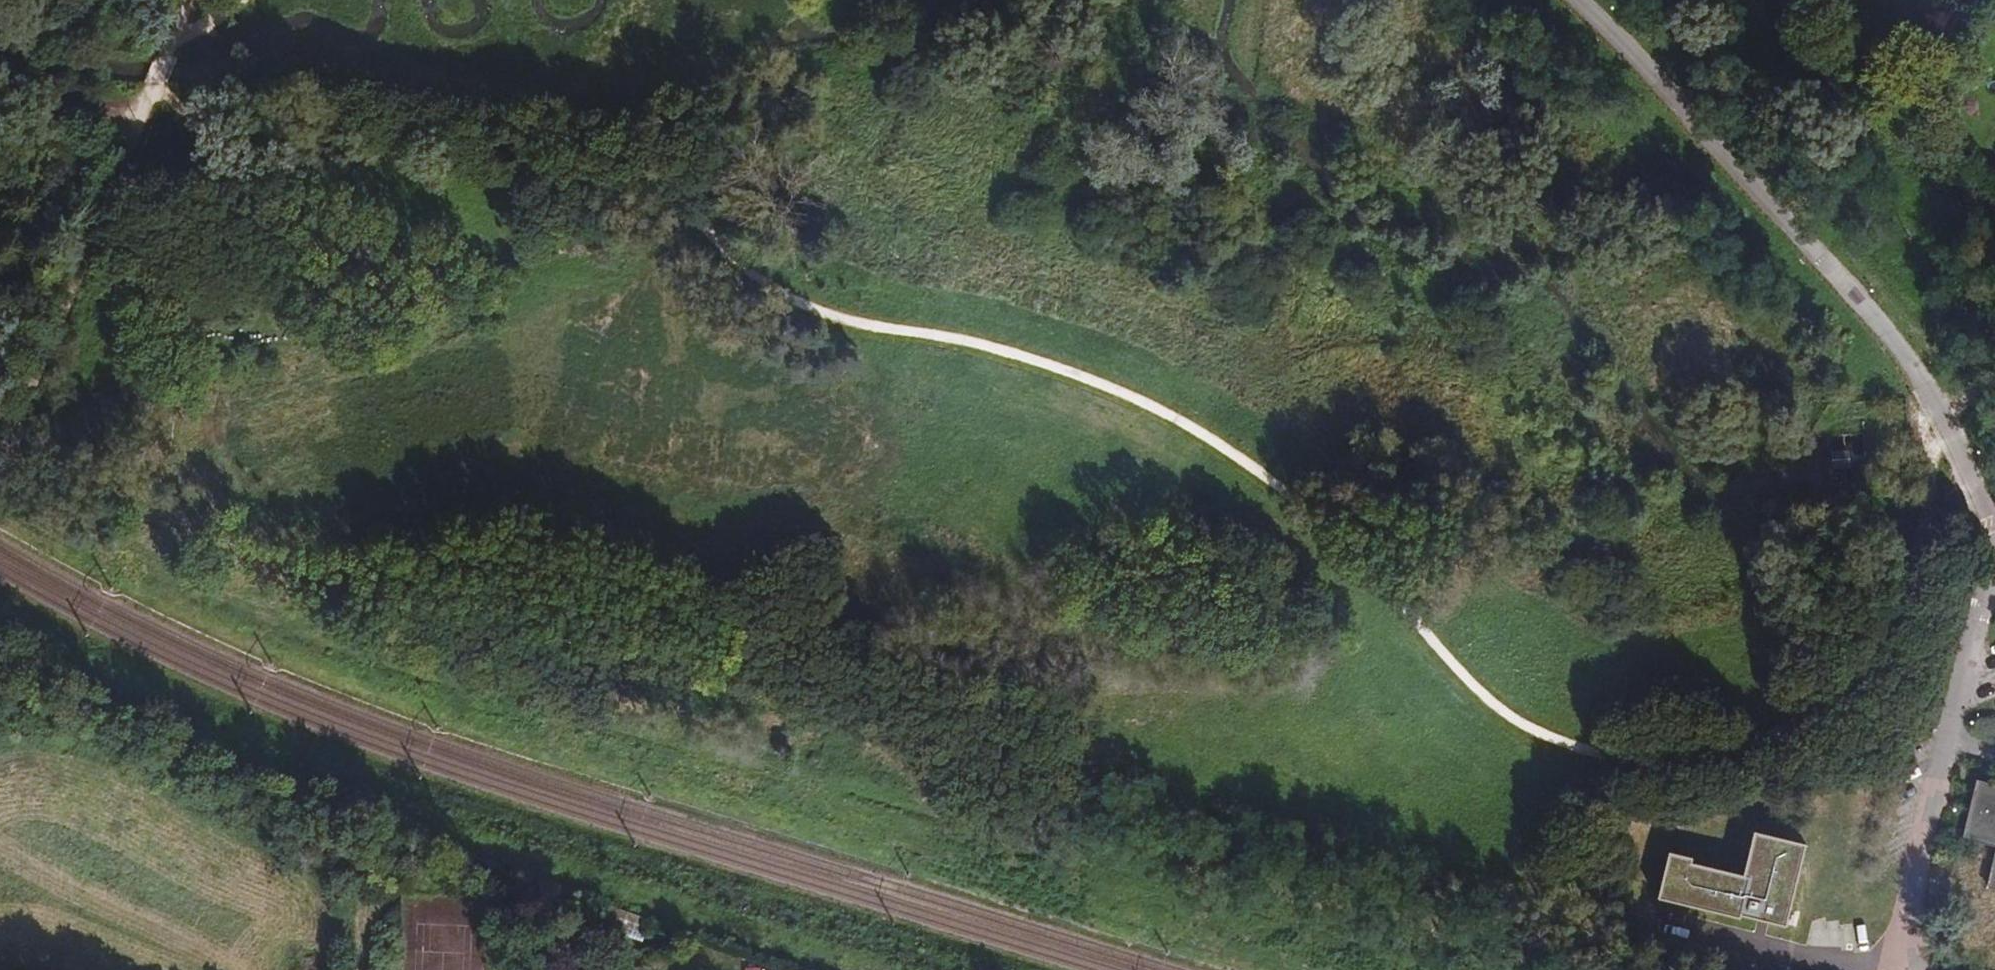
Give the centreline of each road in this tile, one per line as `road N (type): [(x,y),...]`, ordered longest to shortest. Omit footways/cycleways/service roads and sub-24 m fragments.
road 1 (track): [(0,482),(149,94)]

